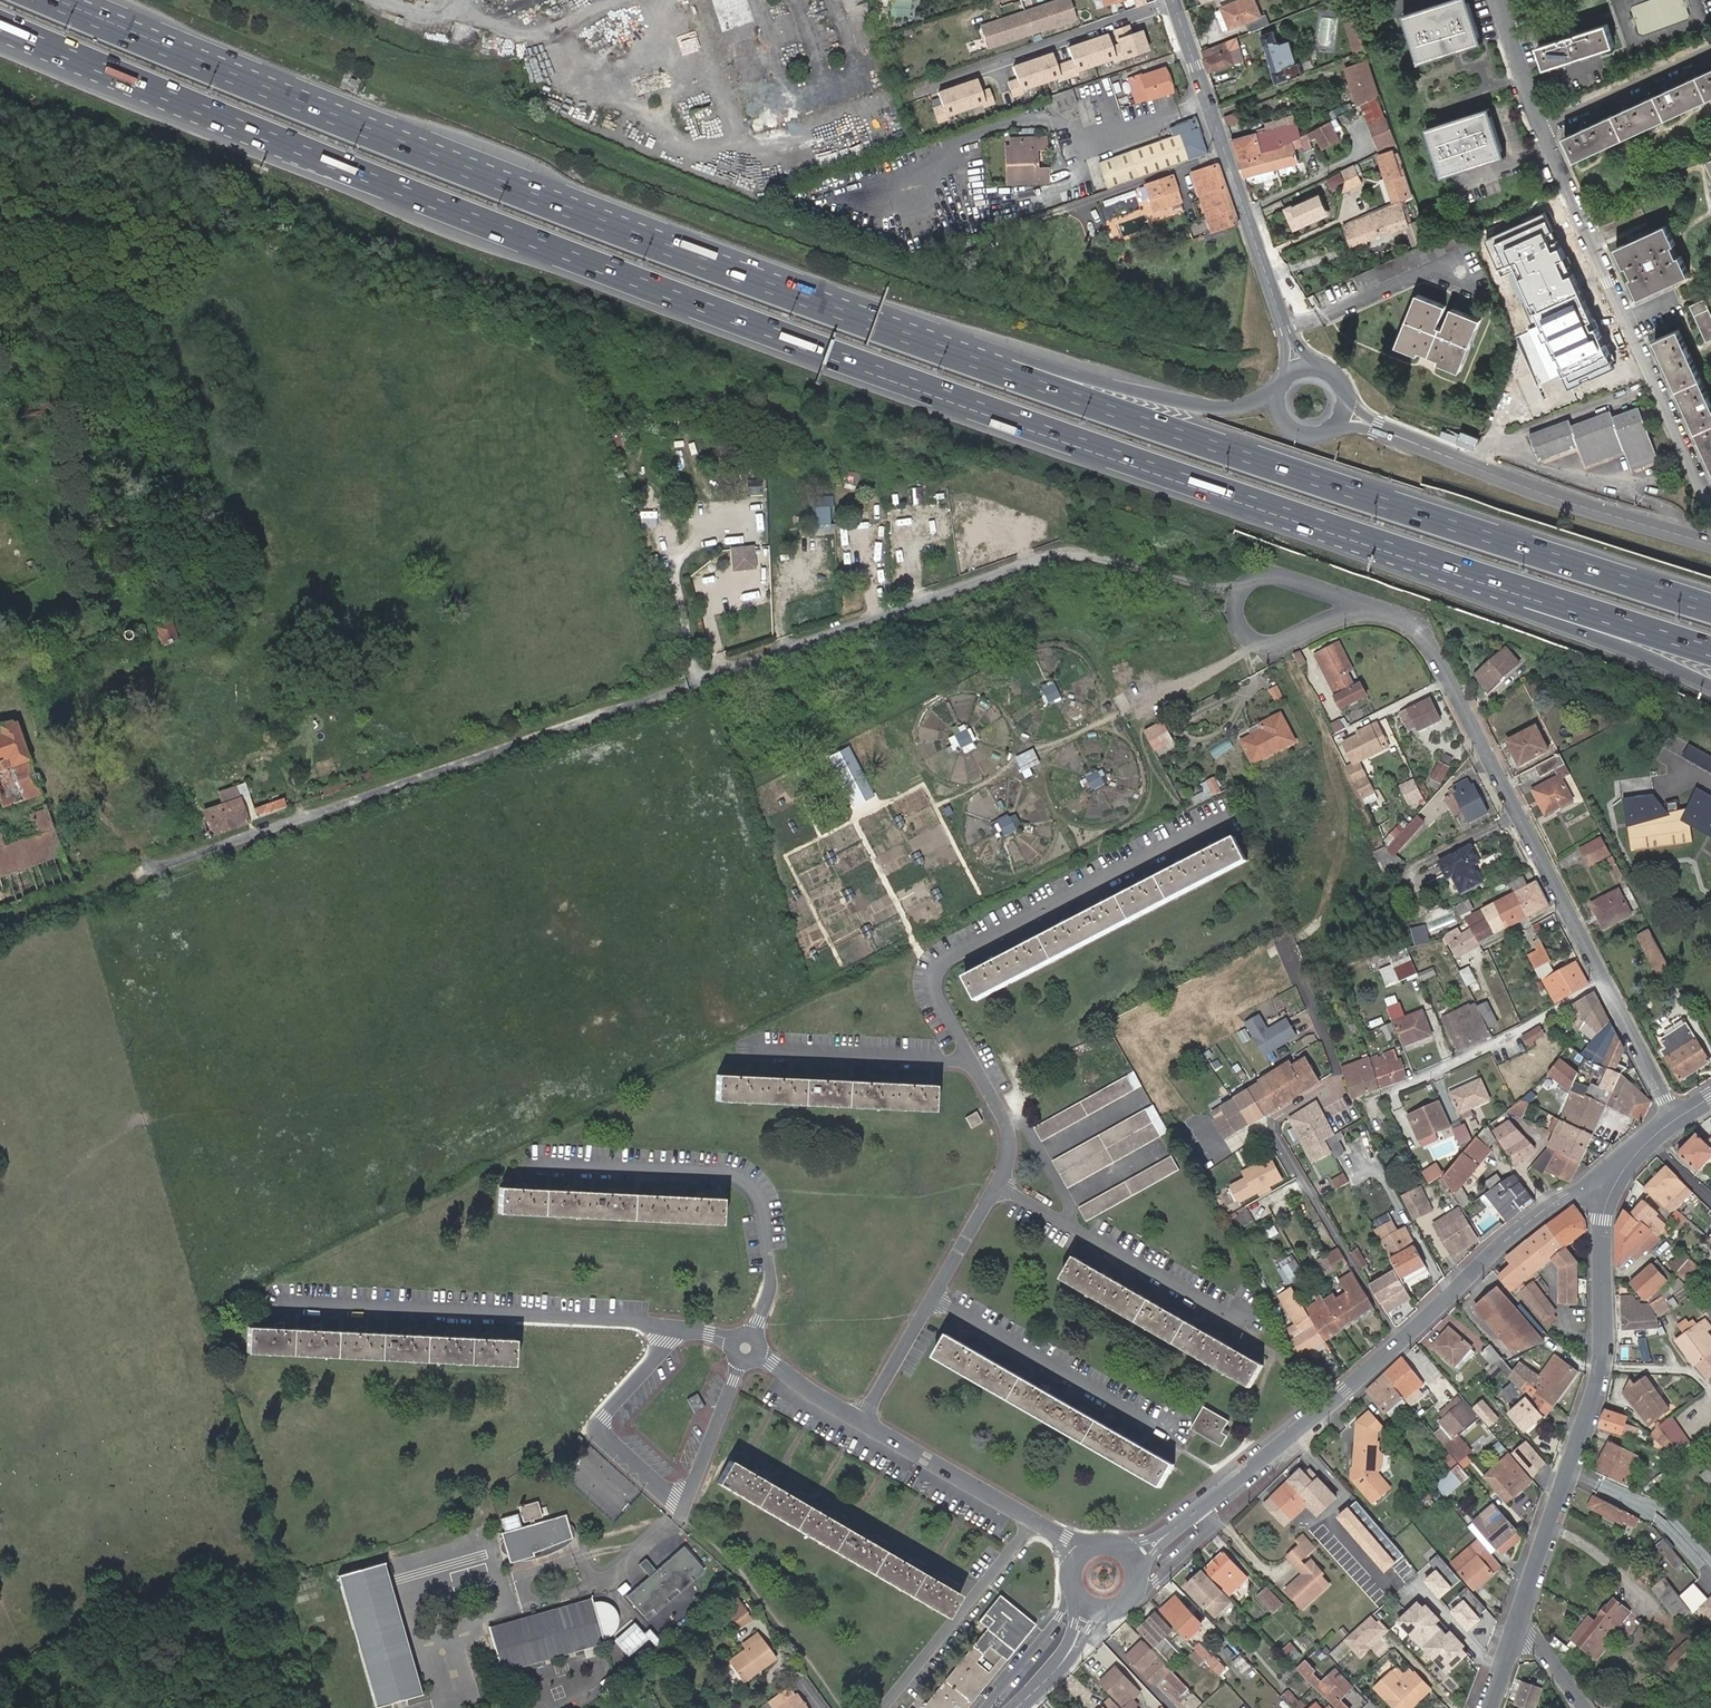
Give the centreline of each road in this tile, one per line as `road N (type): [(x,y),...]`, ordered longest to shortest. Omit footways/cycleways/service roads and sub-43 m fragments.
road 1 (motorway): [(155,85),(589,263),(966,403),(1317,520)]
road 2 (motorway): [(941,351),(595,223),(45,0)]
road 3 (motorway): [(1710,606),(941,351)]
road 4 (residential): [(1675,1120),(1441,664),(1411,622),(1368,607)]
road 5 (residential): [(1496,0),(1542,130),(1710,500)]
road 6 (residential): [(1518,1622),(1602,1359),(1601,1221),(1622,1168)]
road 7 (motorway): [(1317,520),(1710,685)]
road 8 (motorway): [(1317,520),(1710,651)]
road 9 (residential): [(746,1348),(682,1511),(600,1431),(668,1328)]
road 10 (tertiary): [(1710,544),(1564,501),(1341,413)]
road 11 (residential): [(1298,370),(1173,0)]
road 12 (residential): [(746,1348),(772,1283),(769,1233),(754,1192),(724,1179),(535,1166)]
road 13 (residential): [(668,1328),(292,1306)]
road 14 (motorway): [(1277,396),(1202,406),(941,351)]
road 15 (tertiary): [(1402,1341),(1138,1556)]
road 16 (residential): [(1037,1519),(746,1348)]
road 17 (residential): [(998,1189),(1255,1335)]
road 18 (tertiary): [(1622,1168),(1528,1224),(1402,1341)]
road 19 (residential): [(933,1298),(1169,1438)]
road 20 (residential): [(1368,607),(1290,579),(1256,585),(1235,610),(1241,634),(1256,649),(1275,650),(1316,627)]
road 21 (residential): [(973,1062),(723,1054)]
road 22 (residential): [(883,1707),(1037,1519)]
road 23 (residential): [(1402,1341),(1280,1131)]
road 24 (motorway): [(0,19),(155,85)]
road 25 (motorway): [(0,35),(155,85)]
road 26 (tertiary): [(1091,1608),(1076,1644),(1018,1707)]

